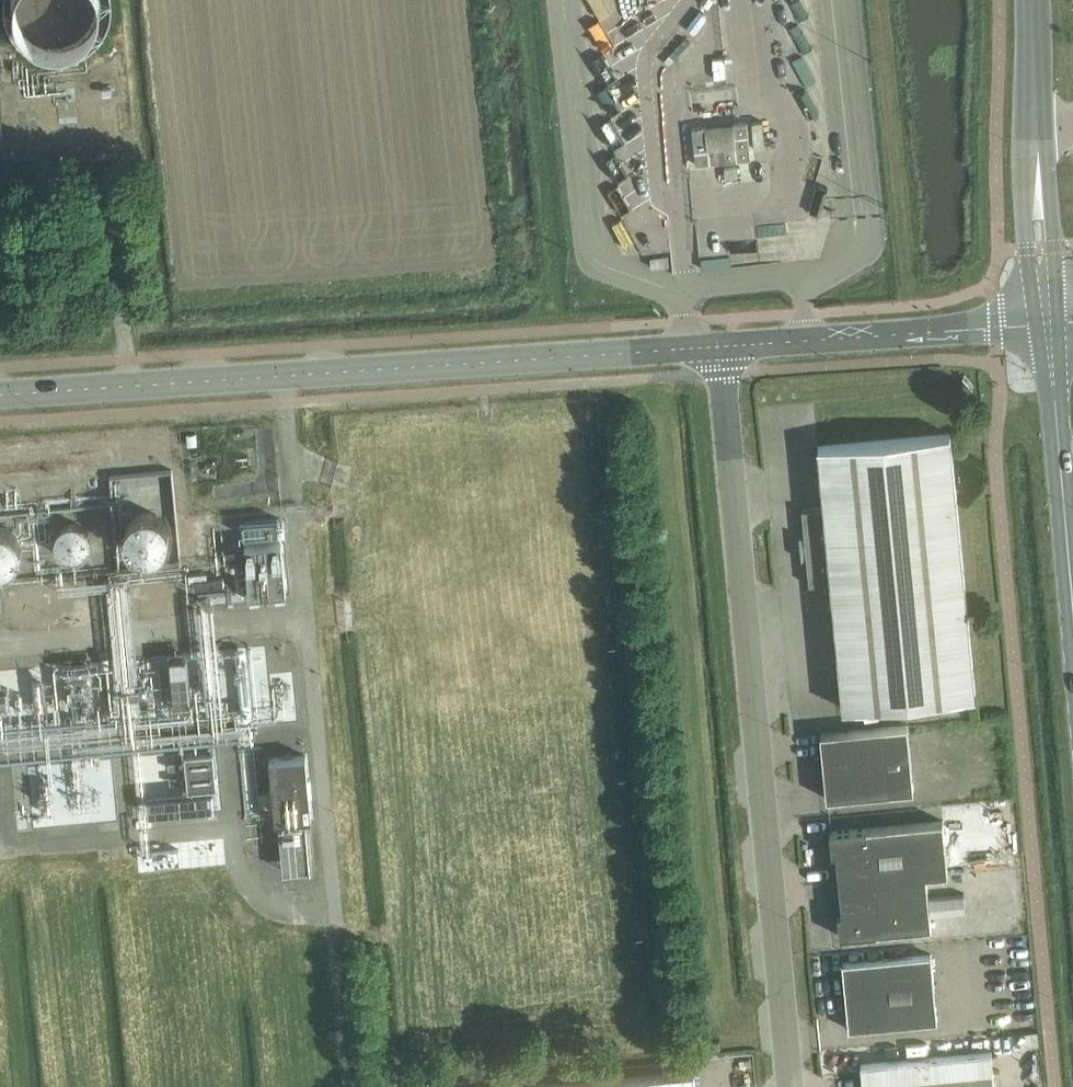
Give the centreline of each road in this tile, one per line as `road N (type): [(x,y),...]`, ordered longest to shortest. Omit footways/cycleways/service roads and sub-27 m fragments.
road 1 (unclassified): [(790,1086),(721,346)]
road 2 (unclassified): [(350,1086),(281,376)]
road 3 (tertiary): [(281,376),(721,346)]
road 4 (tertiary): [(721,346),(1048,324)]
road 5 (tertiary): [(1072,606),(1048,324)]
road 6 (tertiary): [(0,395),(281,376)]
road 7 (unclassified): [(1035,154),(1026,250),(1048,324)]
road 8 (unclassified): [(1048,324),(1055,248),(1035,154)]
road 9 (unclassified): [(1032,0),(1035,154)]

